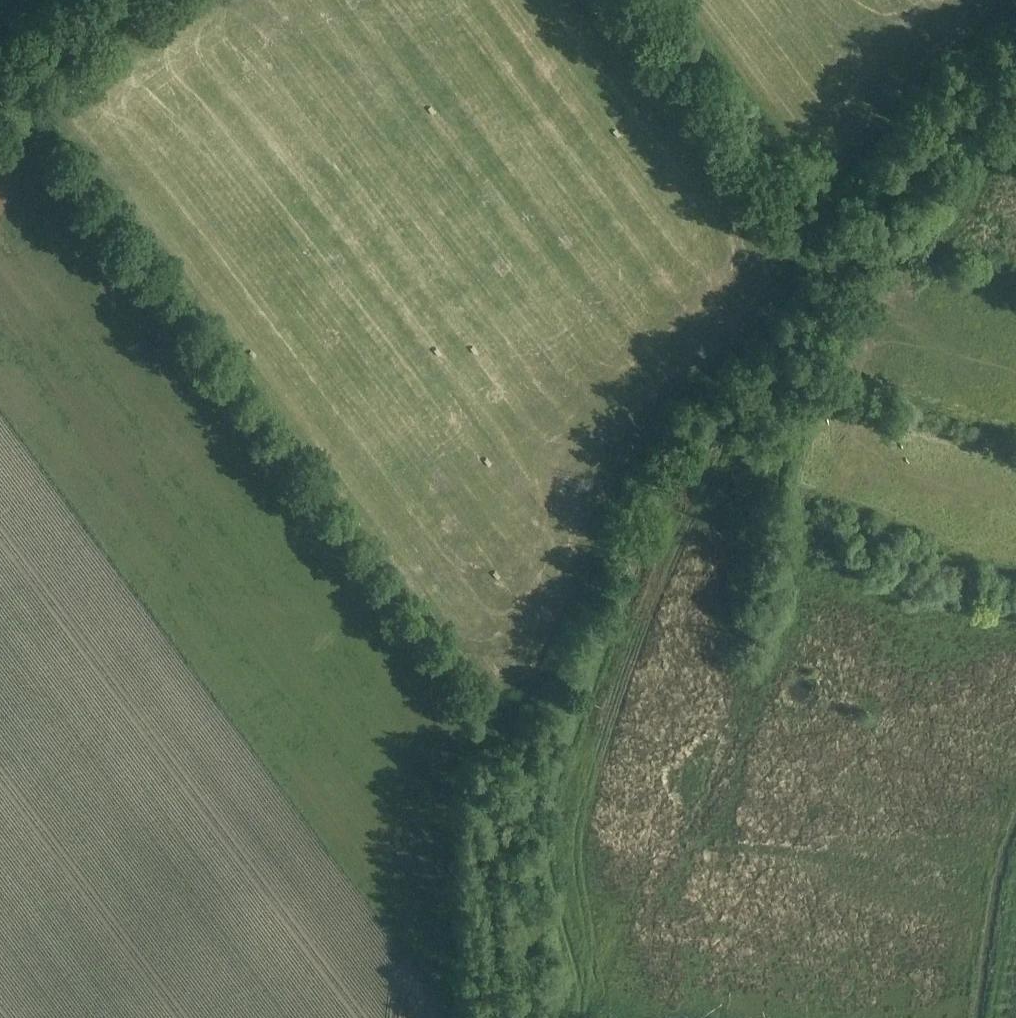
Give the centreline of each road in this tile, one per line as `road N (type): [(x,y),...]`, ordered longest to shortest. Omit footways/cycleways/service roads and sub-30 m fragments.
road 1 (track): [(851,274),(650,0)]
road 2 (unclassified): [(0,79),(106,0)]

